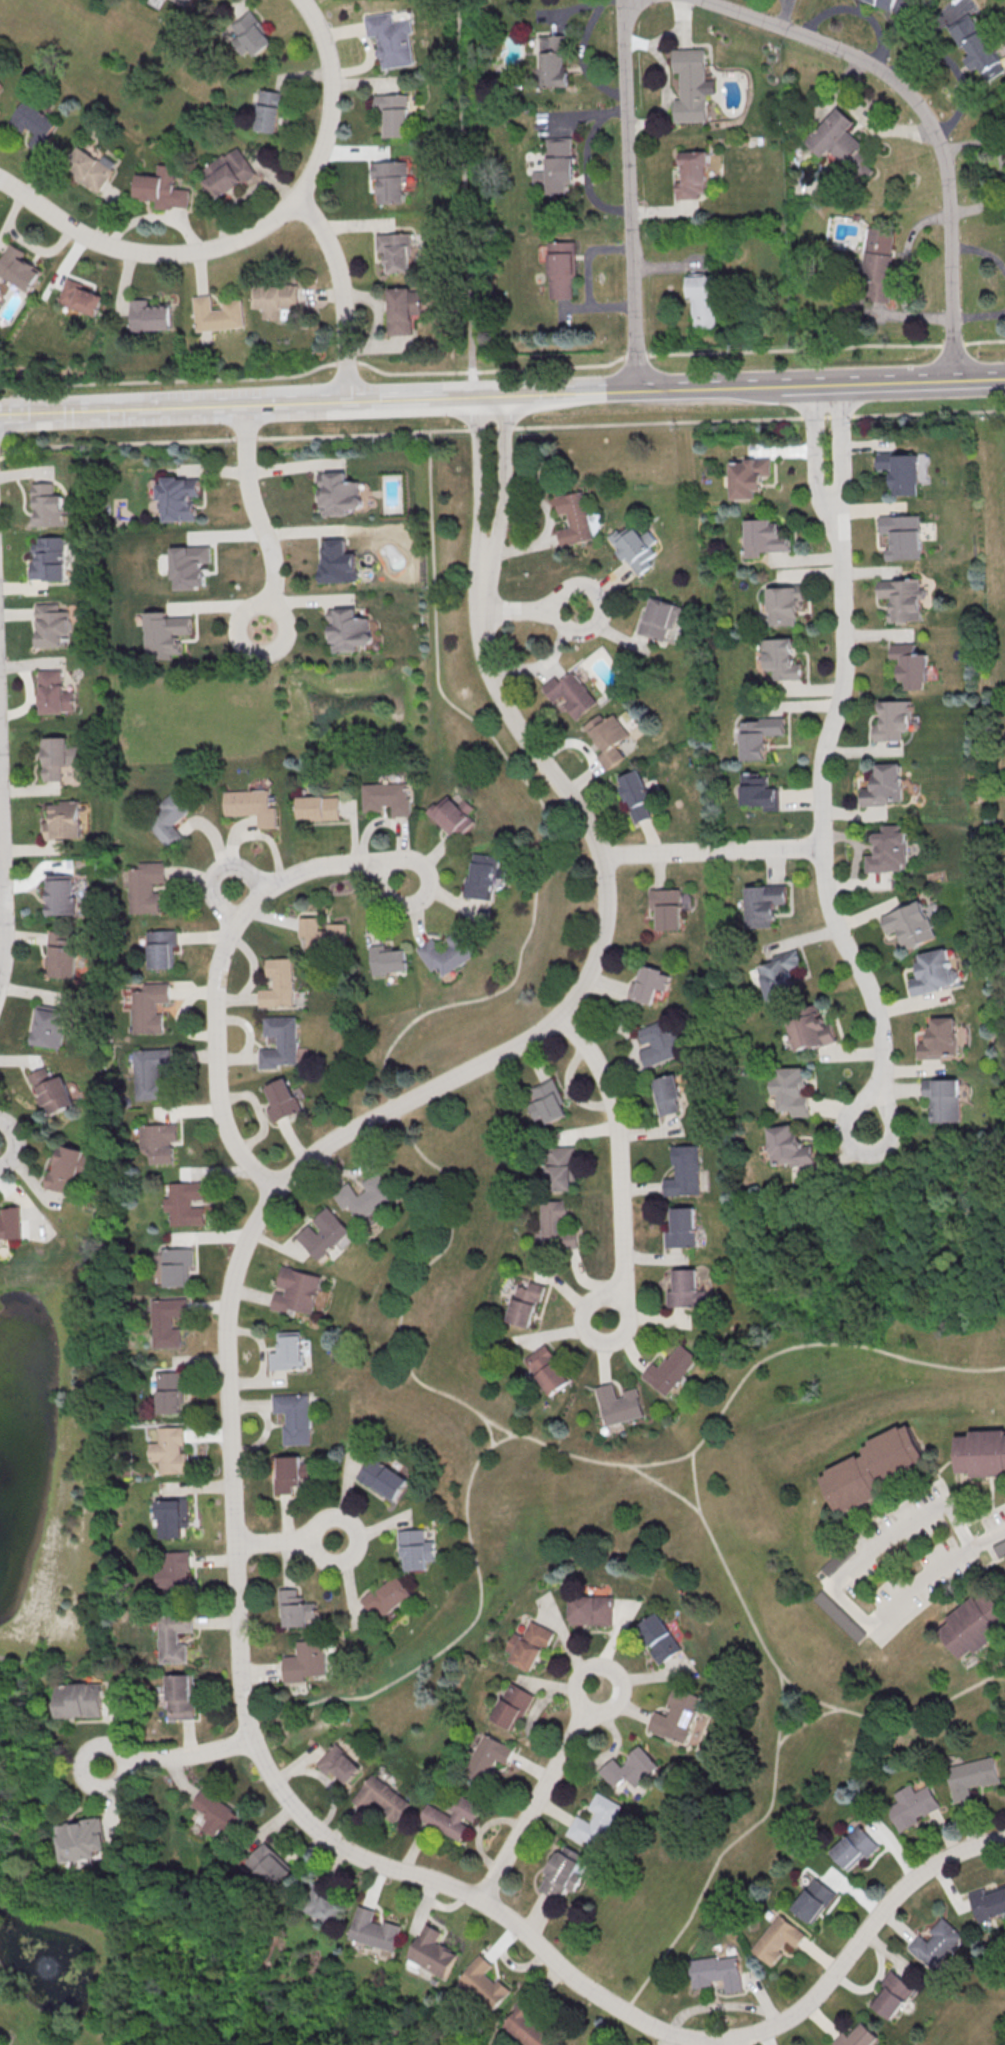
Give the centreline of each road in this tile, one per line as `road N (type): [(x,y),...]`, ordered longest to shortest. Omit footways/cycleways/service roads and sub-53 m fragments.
road 1 (residential): [(476,589),(480,641),(497,689),(603,855),(603,932),(590,972),(561,1016),(317,1151),(286,1178),(246,1242),(228,1339),(239,1684),(259,1757),(319,1833),(371,1862),(480,1898),(585,1986),(662,2030),(695,2038),(728,2038),(786,2019),(913,1878),(952,1854),(1004,1837)]
road 2 (tertiary): [(1004,379),(0,415)]
road 3 (residential): [(956,381),(948,191),(920,108),(869,63),(699,0)]
road 4 (residential): [(278,1189),(234,1142),(221,1109),(215,991),(223,947),(247,903),(268,885),(339,863),(388,865)]
road 5 (residential): [(473,398),(458,0)]
road 6 (residential): [(639,392),(622,0)]
road 7 (residential): [(0,180),(66,223),(121,247),(165,253),(218,247),(270,222),(298,197)]
road 8 (residential): [(837,526),(842,647),(819,763),(820,847)]
road 9 (residential): [(616,1298),(621,1176),(614,1106),(561,1016)]
road 10 (residential): [(879,1092),(879,1026),(830,914),(820,847)]
road 11 (residential): [(603,855),(820,847)]
road 12 (residential): [(480,1898),(586,1709)]
road 13 (residential): [(346,402),(337,271),(324,232),(298,197)]
road 14 (residential): [(298,197),(325,146),(334,88),(322,35),(300,0)]
road 15 (residential): [(244,406),(245,473),(272,562),(268,604)]
road 16 (residential): [(476,589),(500,518),(503,398)]
road 17 (residential): [(473,398),(476,589)]
road 18 (residential): [(0,796),(0,976)]
road 19 (residential): [(862,1152),(883,1149),(895,1132),(879,1092),(842,1119),(844,1140),(862,1152)]
road 20 (residential): [(112,1792),(82,1780),(79,1756),(89,1743),(113,1740),(131,1759),(130,1776),(112,1792)]
road 21 (residential): [(254,650),(272,648),(284,634),(283,616),(268,604),(250,605),(238,620),(239,638),(254,650)]
road 22 (residential): [(589,1337),(607,1340),(622,1331),(626,1313),(616,1298),(598,1294),(583,1304),(579,1321),(589,1337)]
road 23 (residential): [(812,386),(817,485),(837,526)]
road 24 (residential): [(554,608),(561,624),(578,630),(594,623),(600,606),(593,589),(576,583),(560,591),(554,608)]
road 25 (residential): [(424,894),(429,877),(421,861),(404,856),(388,865),(383,882),(392,898),(409,903),(424,894)]
road 26 (residential): [(586,1709),(604,1712),(618,1700),(620,1683),(609,1669),(591,1667),(577,1678),(575,1695),(586,1709)]
road 27 (residential): [(837,526),(837,385)]
road 28 (residential): [(310,1539),(318,1555),(334,1561),(350,1554),(356,1537),(348,1521),(332,1516),(316,1523),(310,1539)]
road 29 (residential): [(251,1738),(131,1759)]

